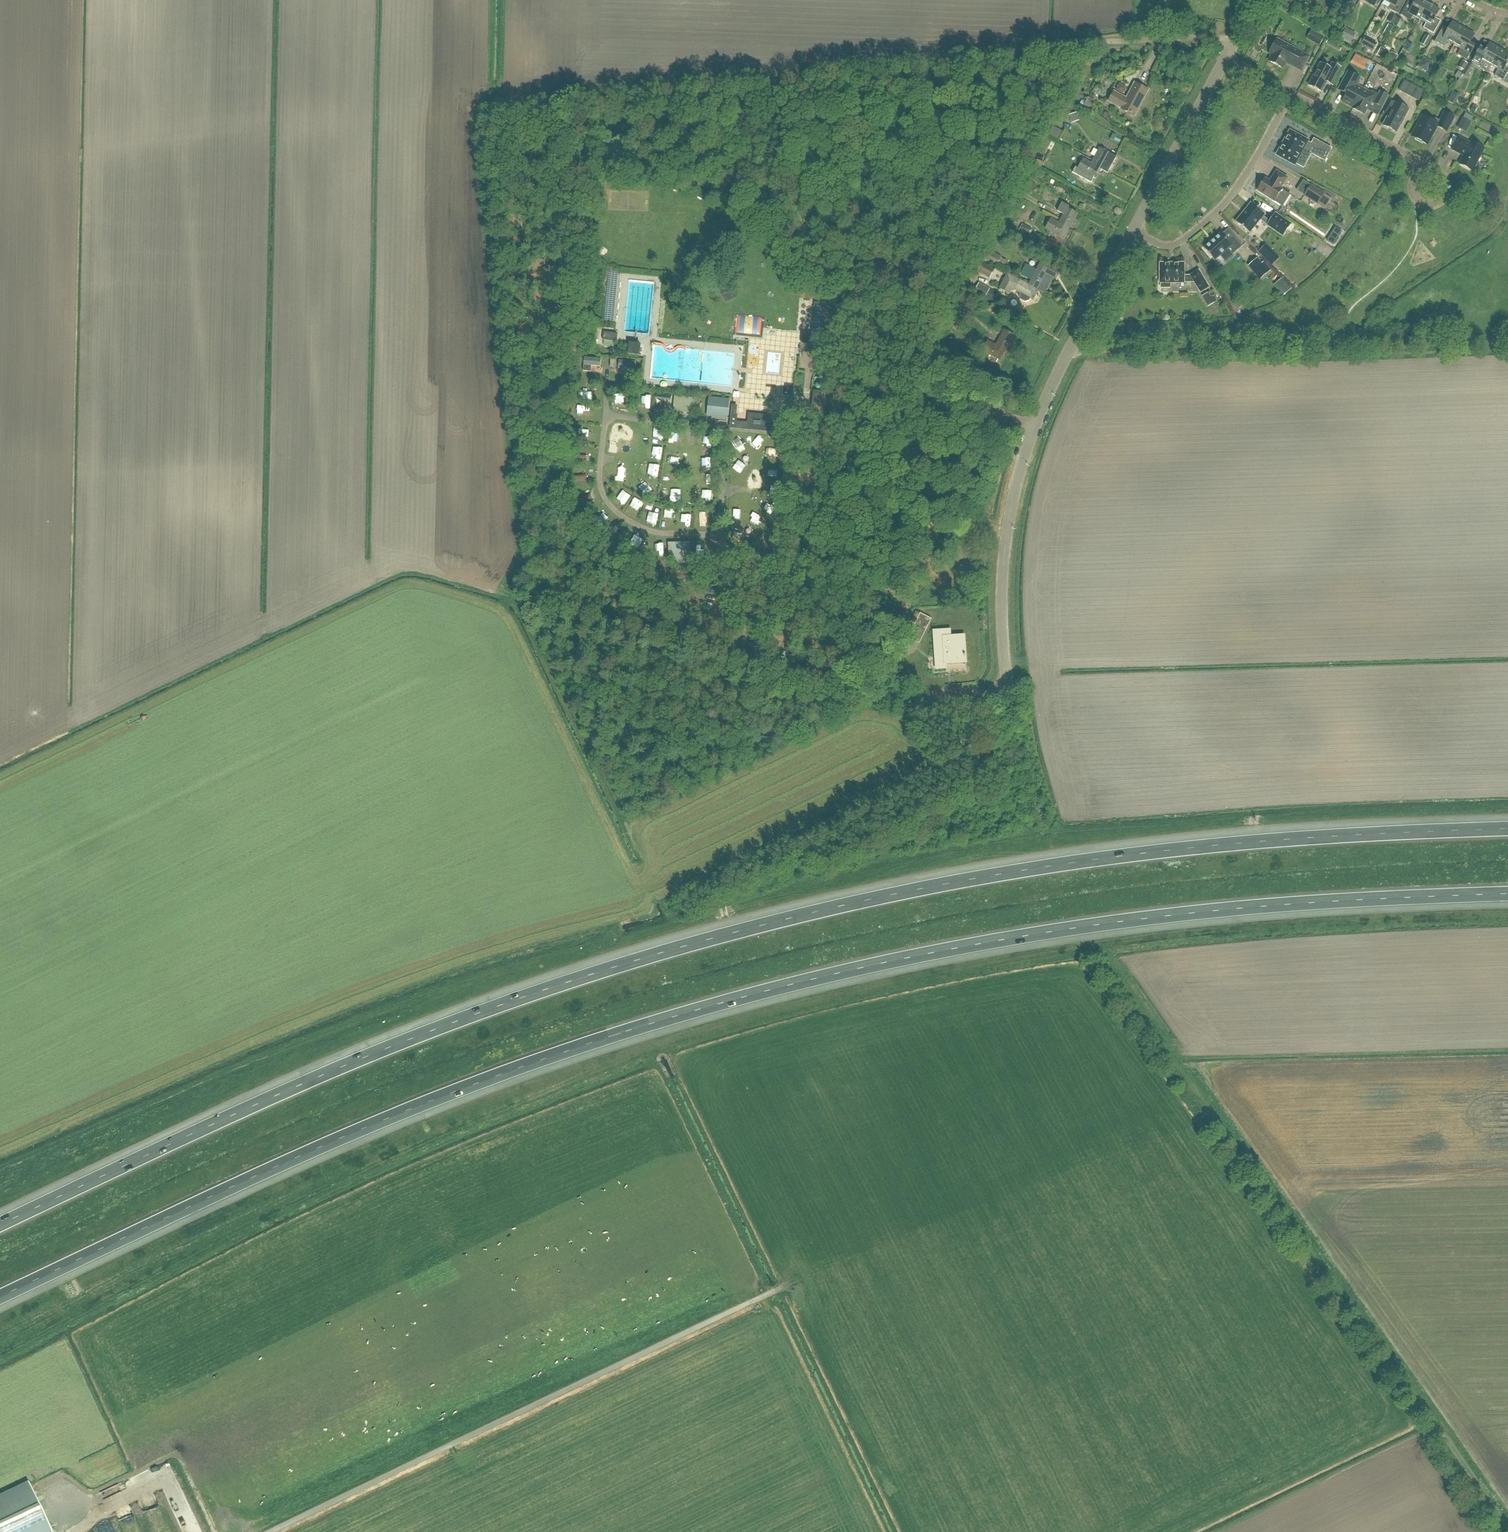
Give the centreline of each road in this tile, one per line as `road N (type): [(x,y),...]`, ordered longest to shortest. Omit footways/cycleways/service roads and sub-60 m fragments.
road 1 (motorway): [(0,1298),(461,1087),(740,997),(913,955),(1111,922),(1507,893)]
road 2 (motorway): [(1507,828),(1097,858),(716,936),(444,1024),(261,1101),(0,1225)]
road 3 (track): [(1507,1529),(1103,966)]
road 4 (track): [(274,1531),(788,1289)]
road 5 (track): [(1239,36),(1072,50),(904,364)]
road 6 (track): [(1507,342),(1096,354),(1072,345)]
road 7 (unclassified): [(1035,427),(1008,528),(1003,684),(985,695),(920,700)]
road 8 (track): [(920,700),(878,698),(694,645),(724,556)]
road 9 (unclassified): [(1035,427),(858,346),(808,351)]
road 10 (residential): [(1133,232),(1170,247),(1214,215),(1247,174),(1290,94)]
road 11 (unclassified): [(1133,232),(1035,427)]
road 12 (unclassified): [(1227,58),(1133,232)]
road 13 (track): [(694,645),(509,593)]
road 14 (residential): [(1290,94),(1422,164)]

